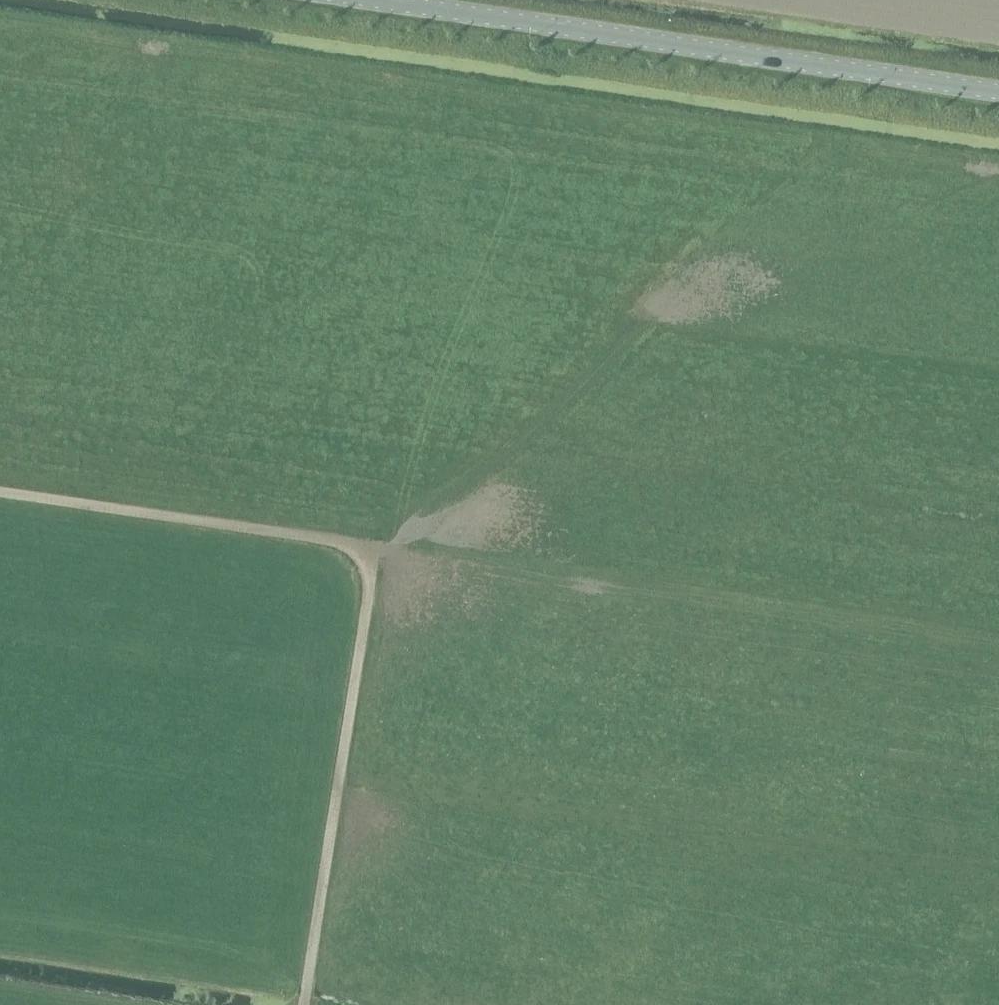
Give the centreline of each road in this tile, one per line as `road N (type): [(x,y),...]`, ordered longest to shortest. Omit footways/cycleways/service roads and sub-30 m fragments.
road 1 (tertiary): [(998,92),(371,0)]

